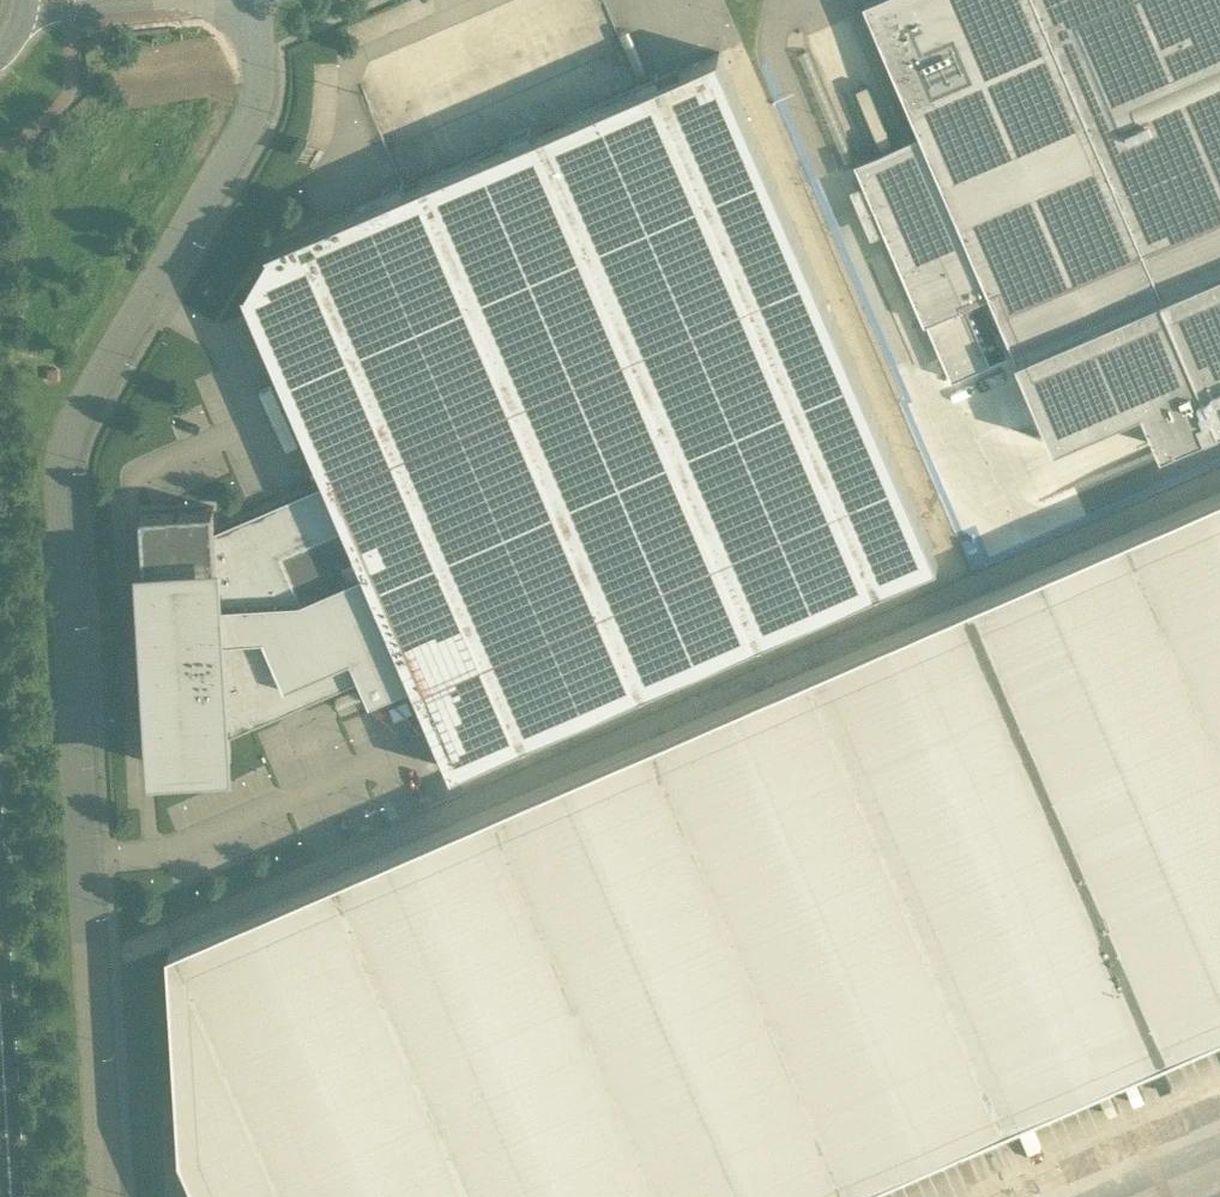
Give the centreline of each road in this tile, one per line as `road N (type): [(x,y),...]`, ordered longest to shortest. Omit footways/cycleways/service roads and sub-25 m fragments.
road 1 (unclassified): [(104,1196),(64,451),(259,111),(246,0)]
road 2 (tertiary): [(12,1196),(0,997)]

